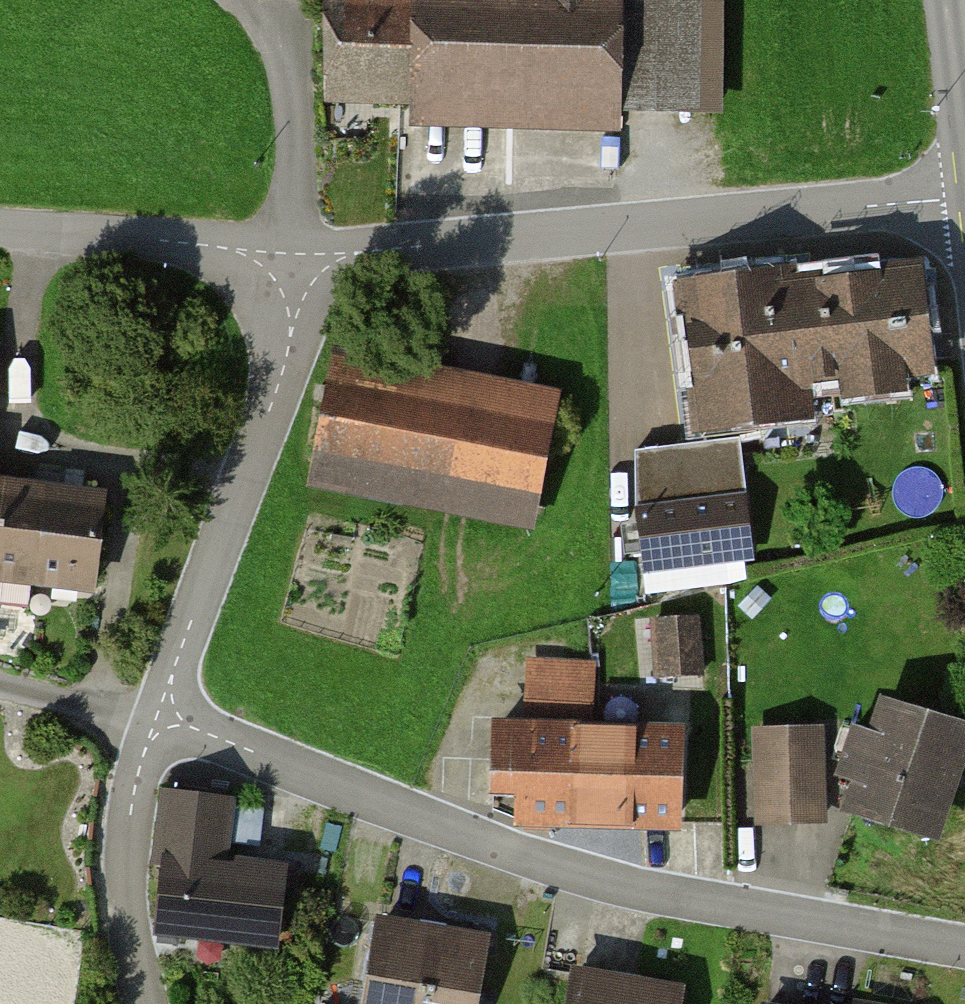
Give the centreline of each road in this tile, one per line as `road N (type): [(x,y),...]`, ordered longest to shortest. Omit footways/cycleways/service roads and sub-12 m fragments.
road 1 (residential): [(964,947),(800,921),(534,863),(167,716)]
road 2 (unclassified): [(295,273),(373,251),(943,199),(964,206)]
road 3 (residential): [(295,273),(284,366),(173,671),(167,716)]
road 4 (unclassified): [(0,232),(223,247),(295,273)]
road 5 (residential): [(167,716),(143,754),(132,813),(131,882),(148,1003)]

